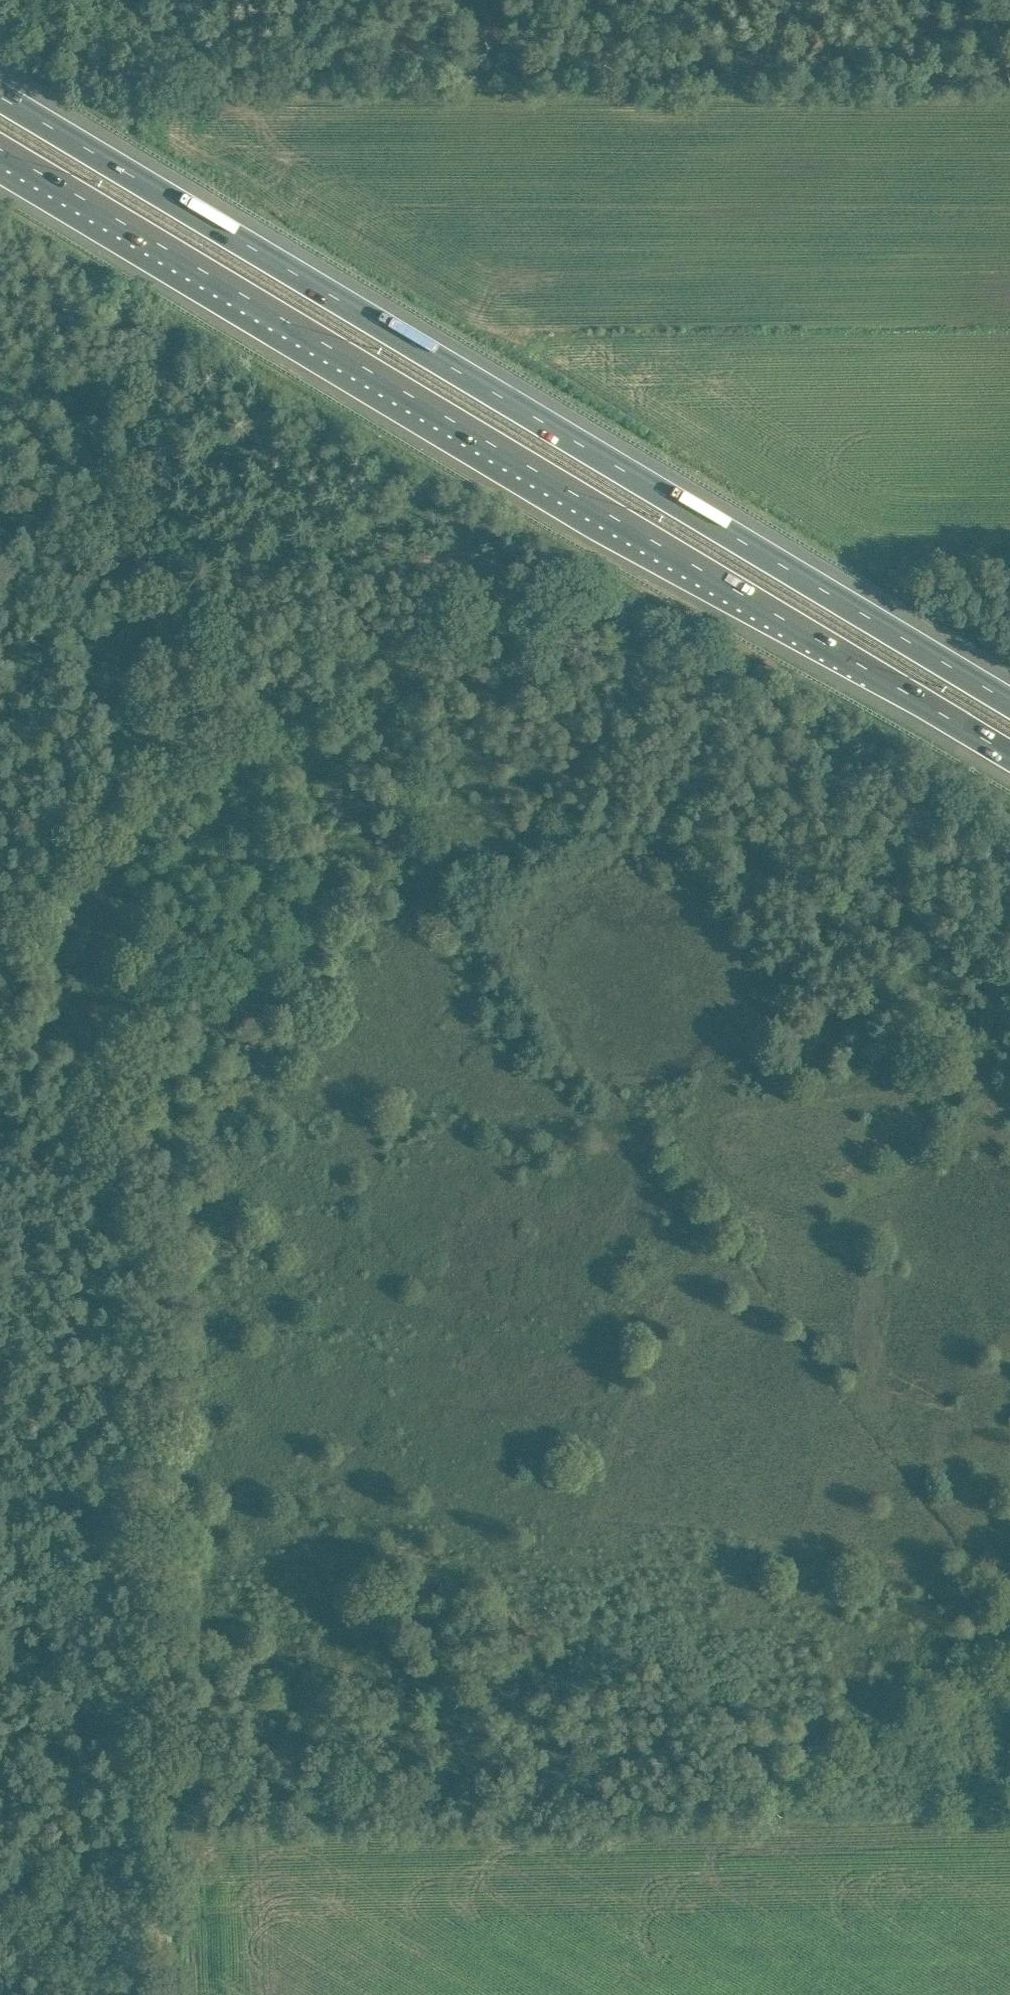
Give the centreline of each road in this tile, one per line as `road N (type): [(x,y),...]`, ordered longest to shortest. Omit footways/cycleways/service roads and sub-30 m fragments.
road 1 (motorway): [(1009,703),(0,98)]
road 2 (motorway): [(0,151),(1009,753)]

